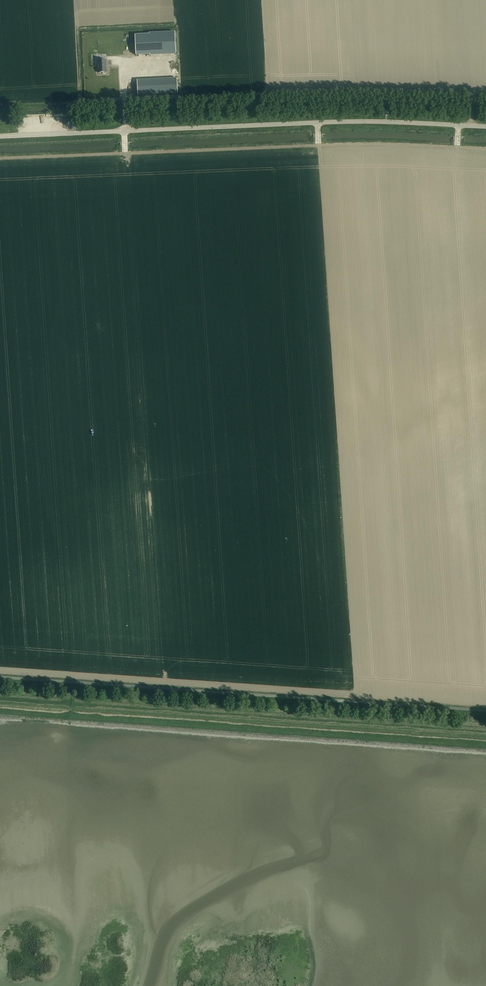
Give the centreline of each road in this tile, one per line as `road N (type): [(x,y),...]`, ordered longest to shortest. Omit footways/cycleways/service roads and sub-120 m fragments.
road 1 (track): [(0,703),(485,738)]
road 2 (unclassified): [(0,136),(342,121),(485,126)]

